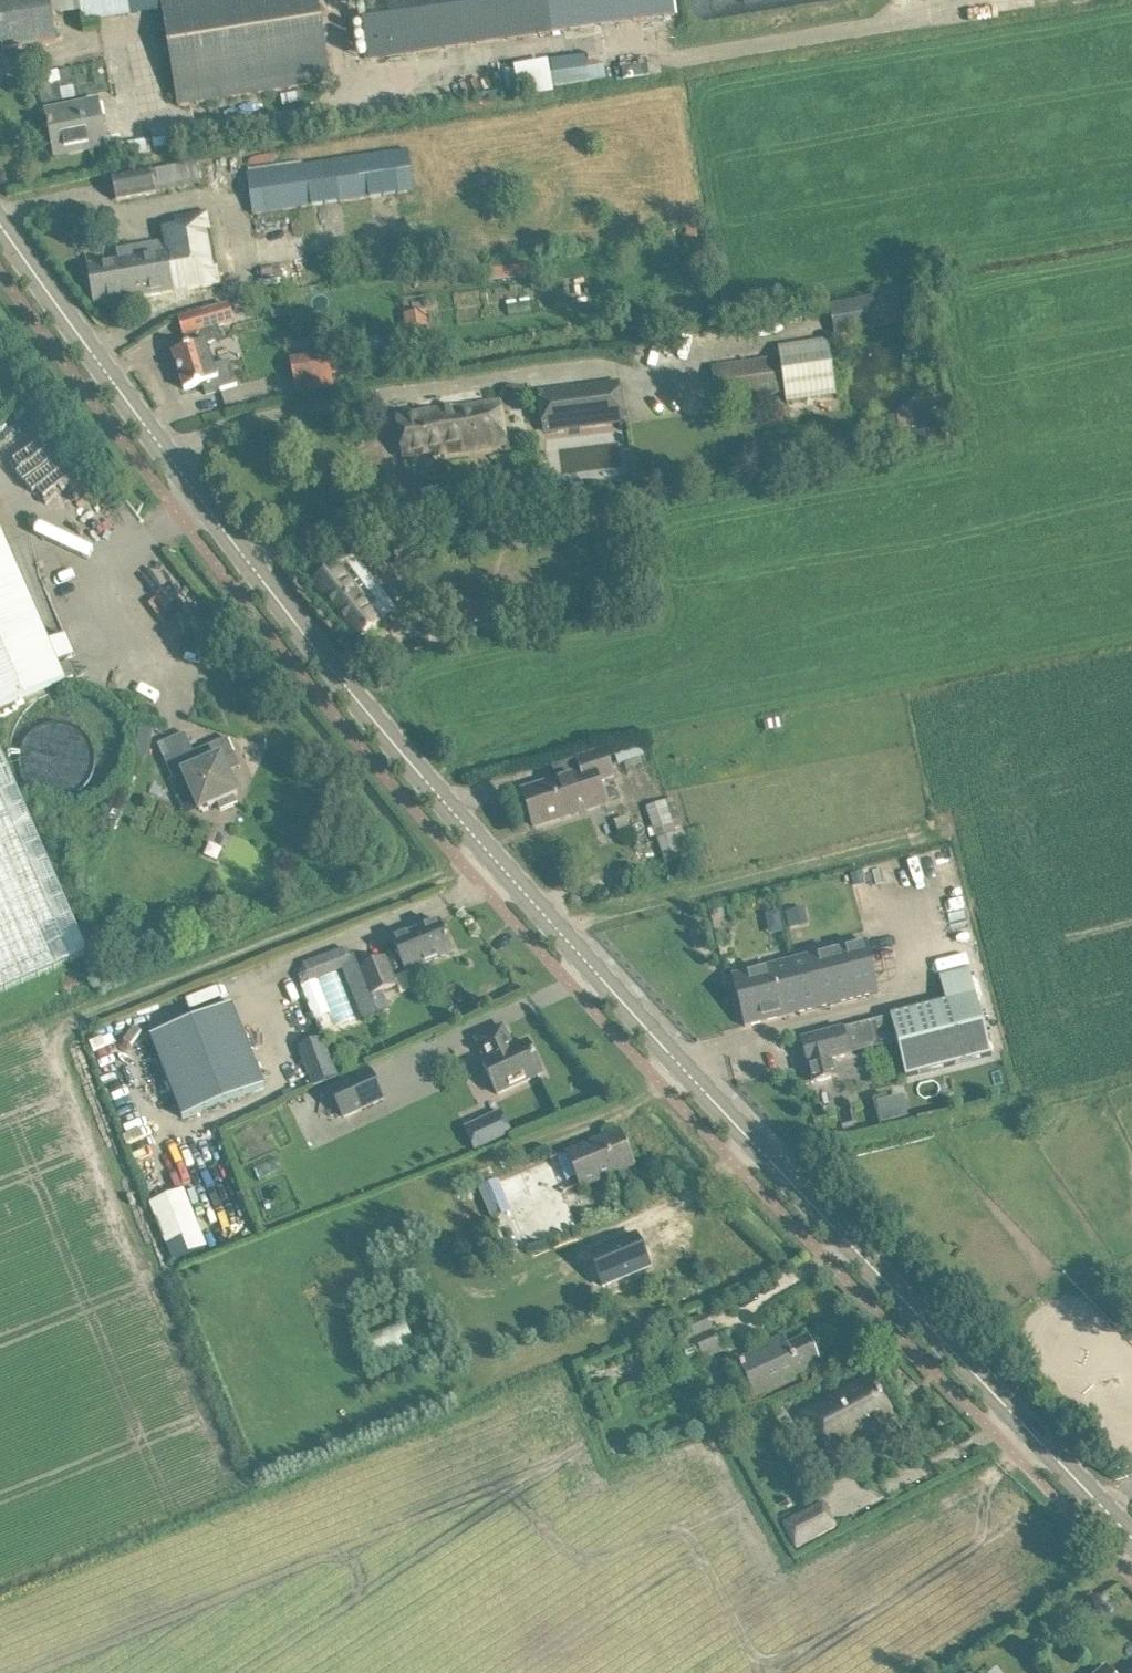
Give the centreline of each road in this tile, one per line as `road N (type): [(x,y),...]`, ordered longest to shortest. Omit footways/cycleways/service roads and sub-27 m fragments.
road 1 (tertiary): [(1131,1540),(559,933),(313,645),(0,223)]

